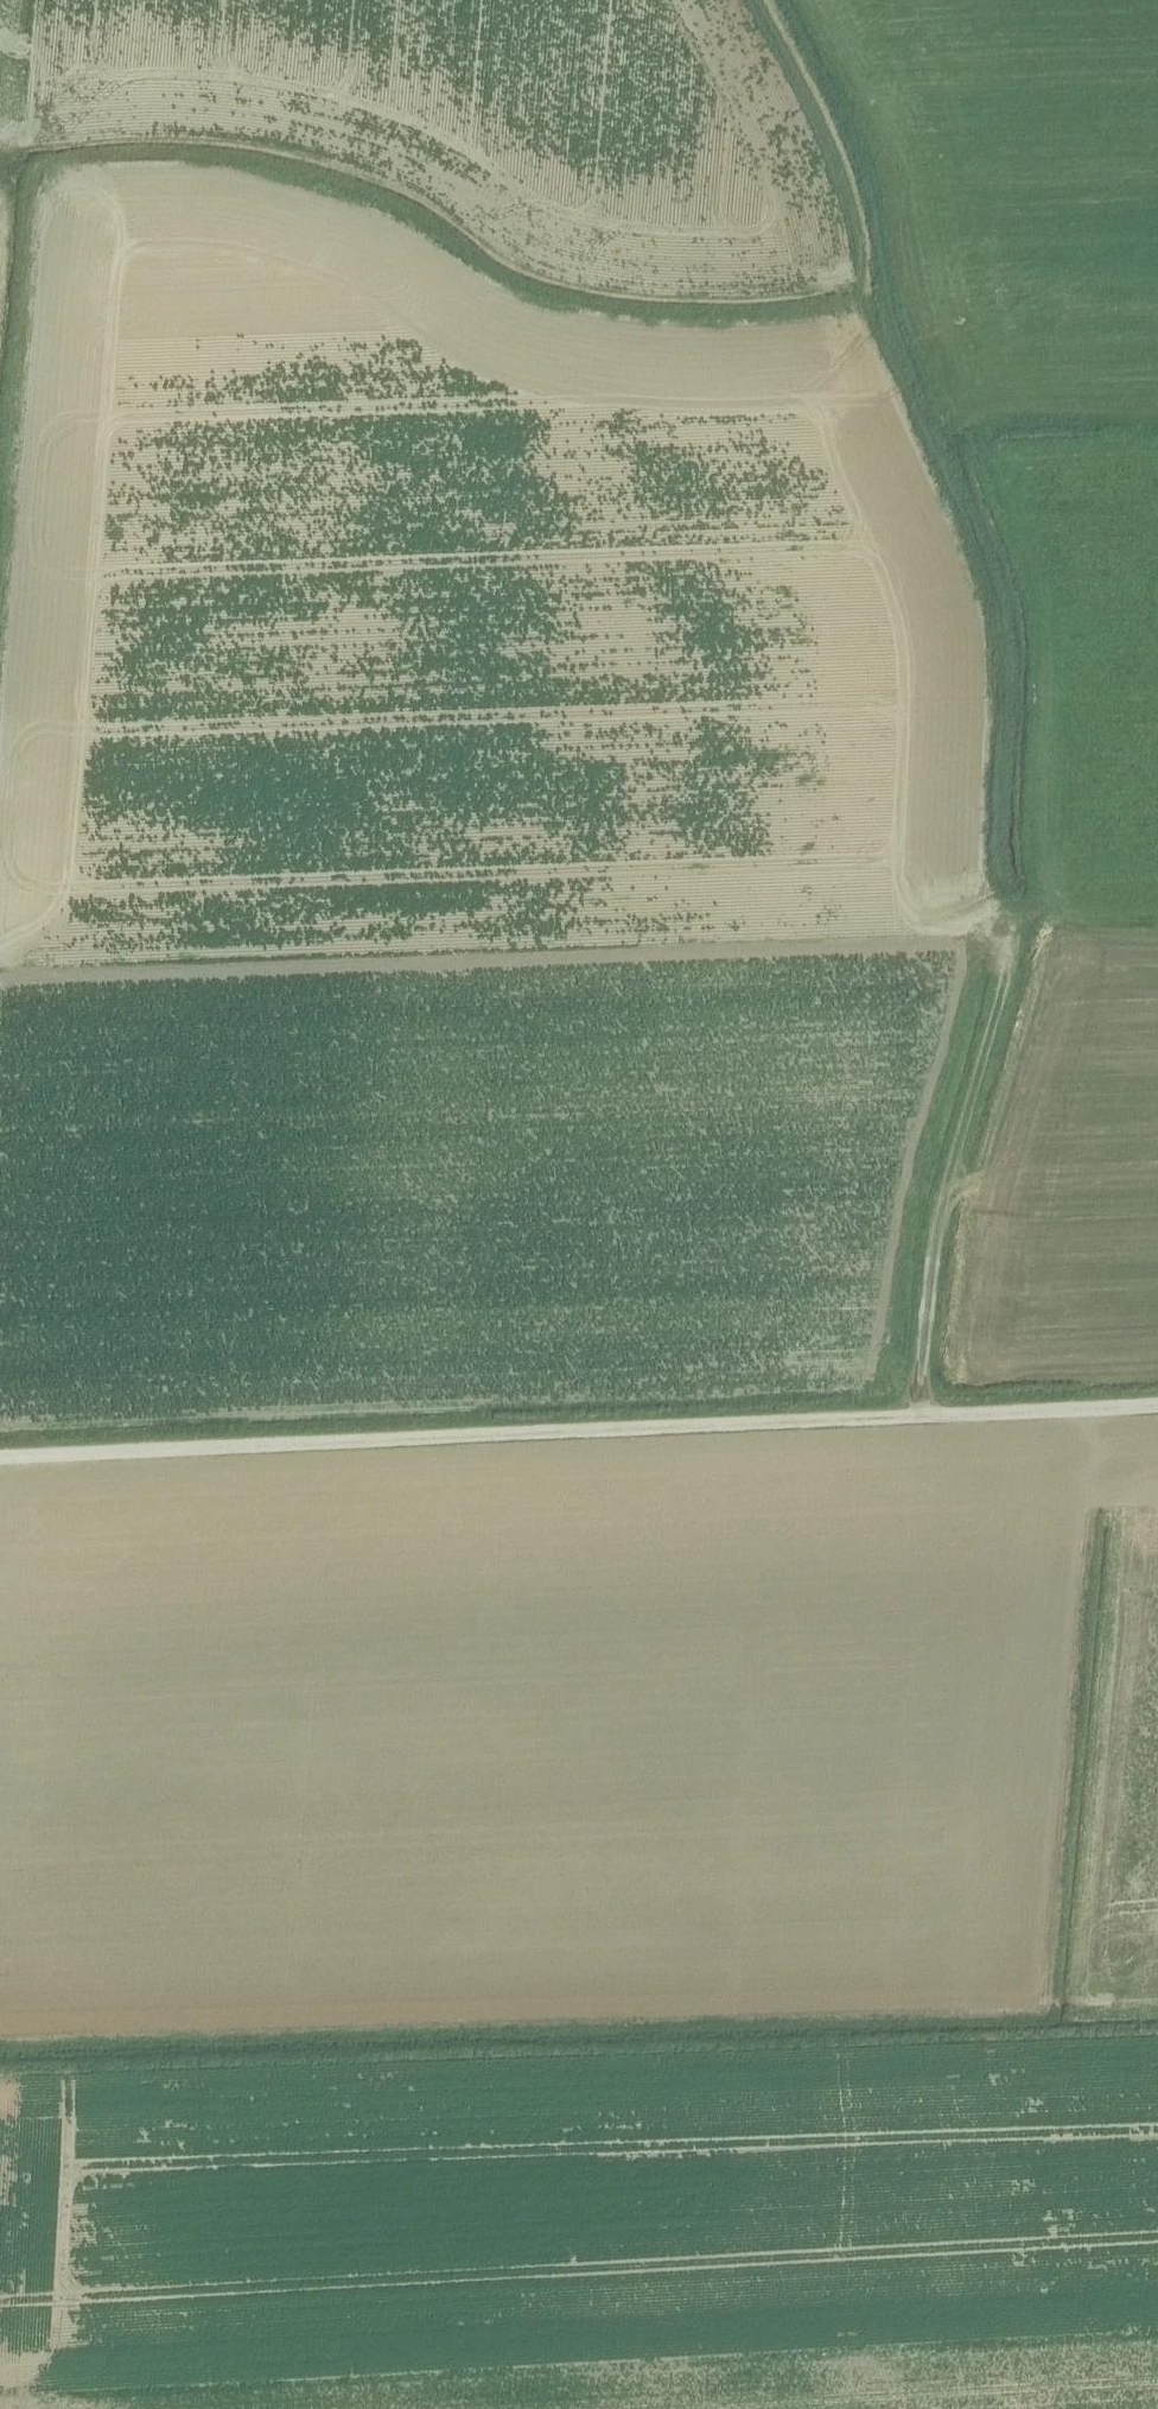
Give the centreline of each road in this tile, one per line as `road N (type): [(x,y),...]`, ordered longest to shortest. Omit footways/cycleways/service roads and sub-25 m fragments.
road 1 (track): [(0,1463),(1157,1413)]

